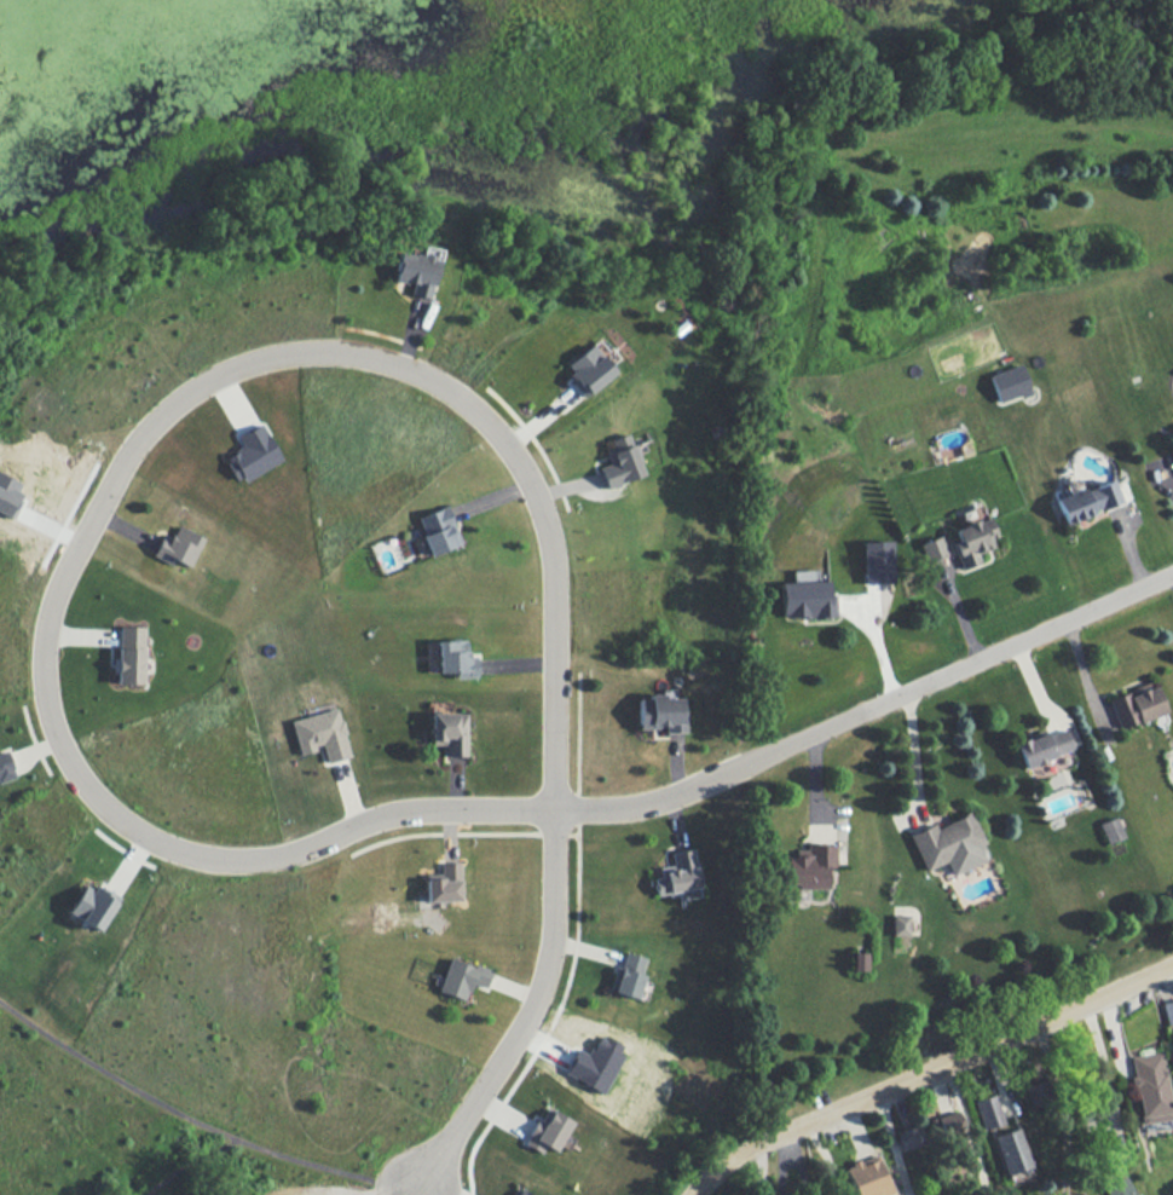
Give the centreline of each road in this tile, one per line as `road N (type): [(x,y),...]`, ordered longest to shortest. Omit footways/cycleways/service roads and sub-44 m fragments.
road 1 (residential): [(554,806),(412,810),(258,864),(202,859),(120,820),(70,760),(48,711),(41,666),(56,588),(138,437),(214,379),(316,348),(405,364),(470,403),(528,472),(554,549),(554,806)]
road 2 (residential): [(1172,576),(668,803),(554,806)]
road 3 (residential): [(683,1194),(728,1154),(813,1112),(1172,961)]
road 4 (residential): [(554,806),(559,945),(545,992),(420,1194)]

